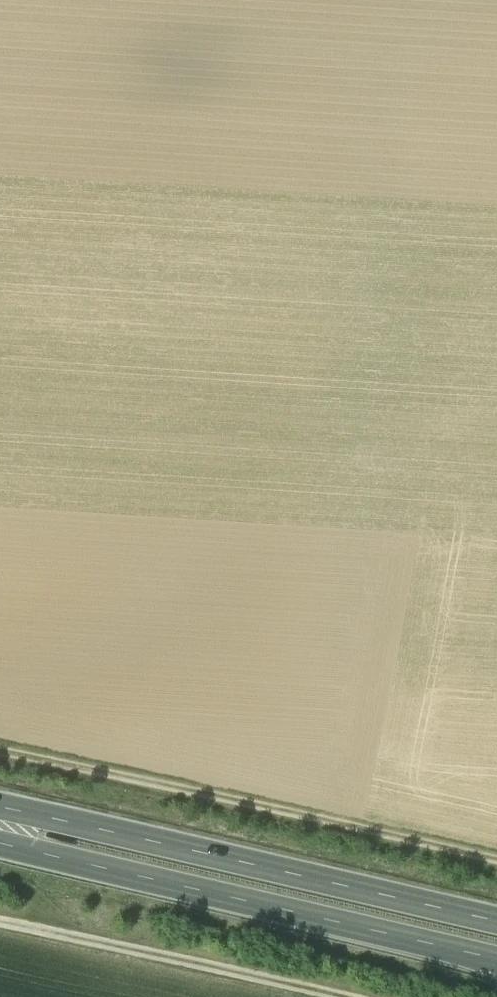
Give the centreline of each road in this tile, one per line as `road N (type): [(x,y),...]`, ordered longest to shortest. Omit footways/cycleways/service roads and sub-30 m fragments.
road 1 (trunk): [(0,841),(496,959)]
road 2 (trunk): [(496,921),(0,807)]
road 3 (track): [(0,749),(496,859)]
road 4 (track): [(138,956),(330,996)]
road 5 (track): [(138,956),(0,924)]

